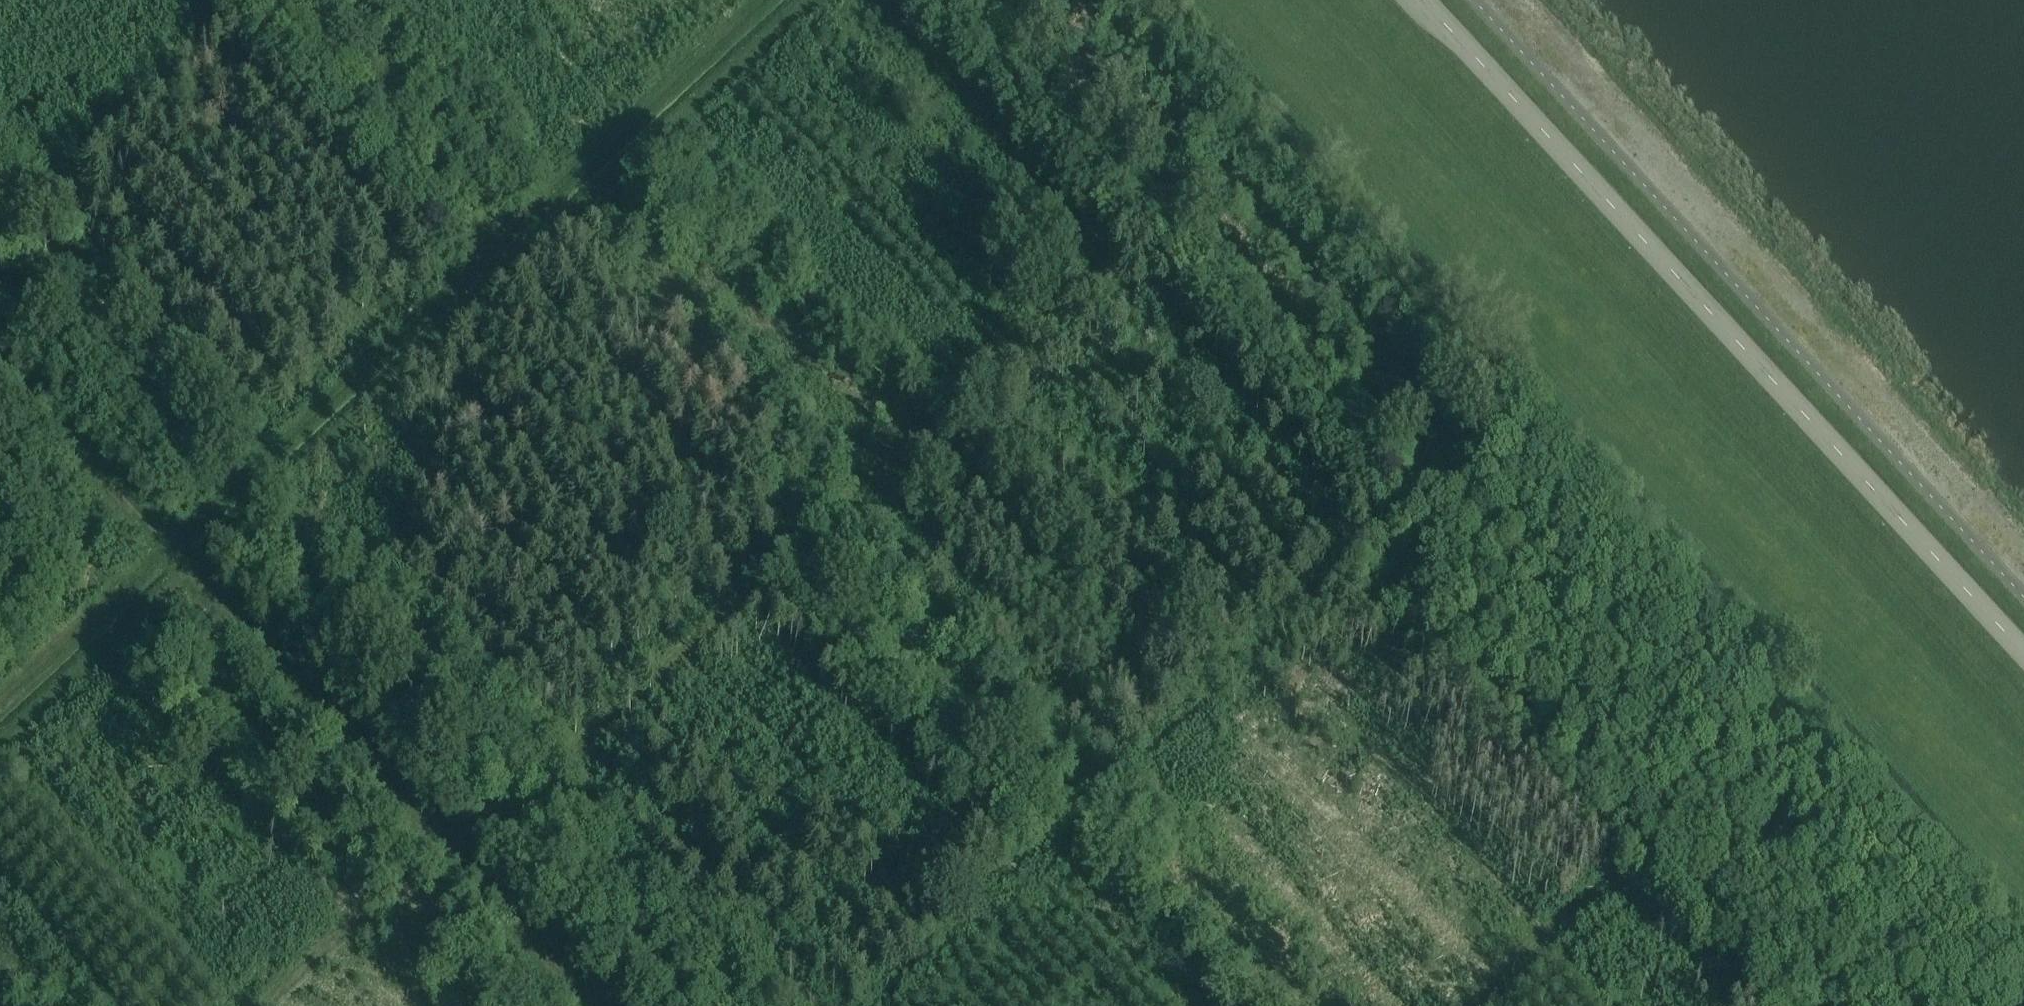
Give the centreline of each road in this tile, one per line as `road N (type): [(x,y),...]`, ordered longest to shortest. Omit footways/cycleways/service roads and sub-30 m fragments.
road 1 (tertiary): [(1422,0),(2023,653)]
road 2 (track): [(591,1005),(0,366)]
road 3 (track): [(1776,713),(1451,1005)]

